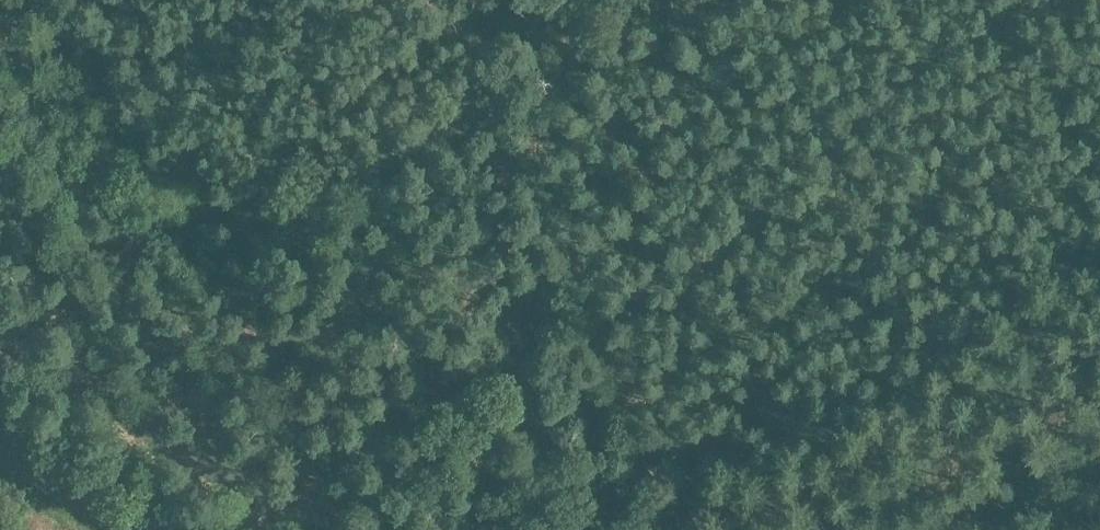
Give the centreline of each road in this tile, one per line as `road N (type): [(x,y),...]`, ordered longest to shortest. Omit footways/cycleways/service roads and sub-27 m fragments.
road 1 (track): [(56,276),(89,256),(303,209),(437,141),(528,131),(723,0)]
road 2 (unclassified): [(312,529),(0,335)]
road 3 (track): [(0,172),(88,335),(87,389)]
road 4 (track): [(933,529),(1099,416)]
road 5 (primary): [(135,529),(0,445)]

